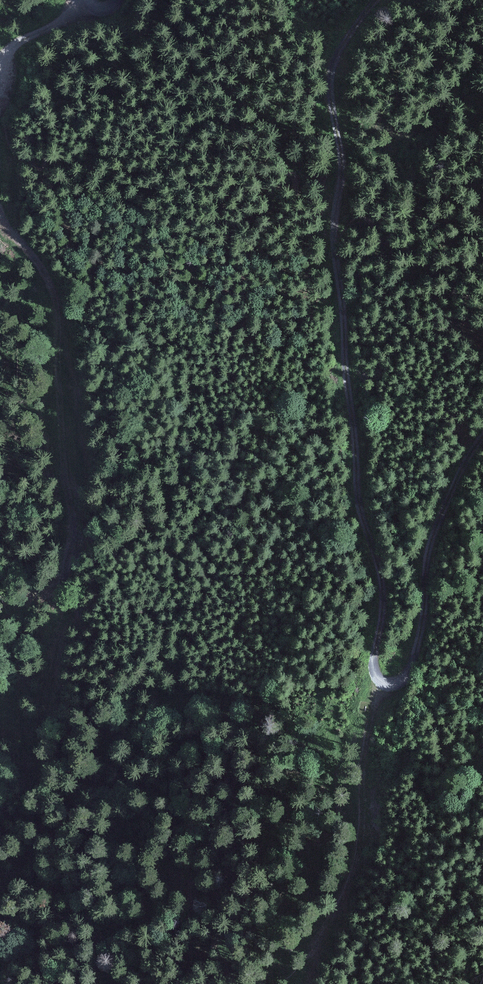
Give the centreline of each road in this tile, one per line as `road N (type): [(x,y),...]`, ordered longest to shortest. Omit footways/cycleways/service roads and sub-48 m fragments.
road 1 (track): [(0,201),(47,266),(61,301),(61,412),(75,521),(35,758),(22,779),(23,737),(11,693)]
road 2 (track): [(339,248),(362,499),(386,579),(379,673),(385,682)]
road 3 (track): [(385,682),(360,872),(328,940),(300,971)]
road 4 (track): [(385,682),(410,676),(419,658),(437,537),(482,441)]
road 5 (track): [(380,0),(338,62),(339,248)]
road 6 (track): [(90,0),(10,48),(0,93)]

